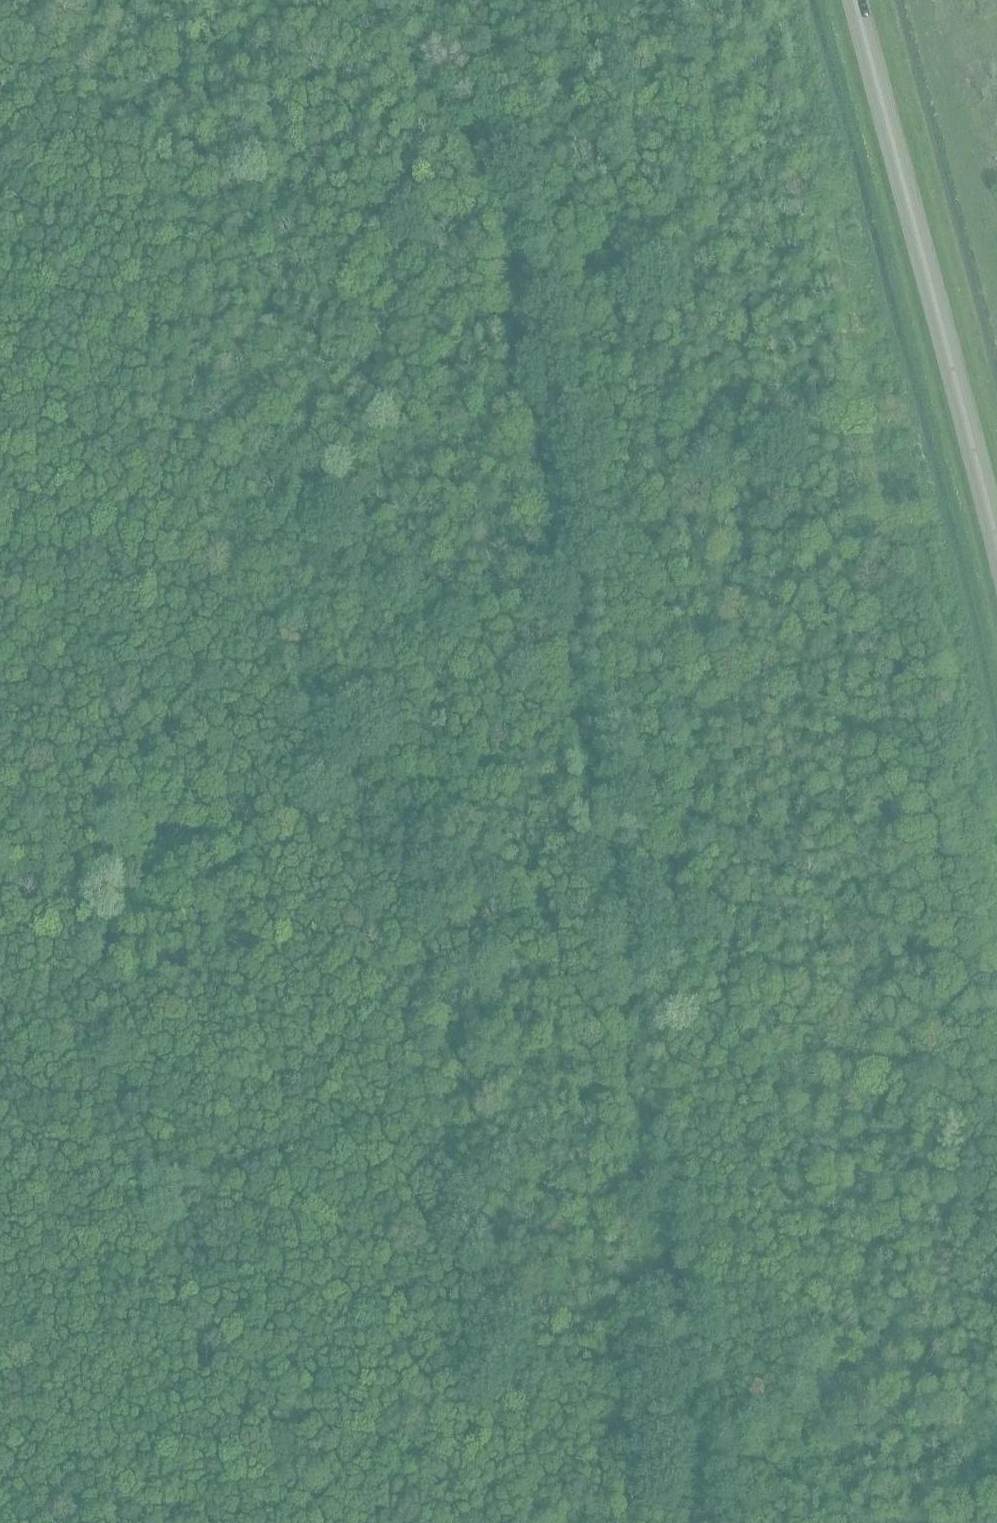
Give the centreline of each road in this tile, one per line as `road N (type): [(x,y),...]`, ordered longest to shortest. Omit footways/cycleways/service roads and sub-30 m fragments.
road 1 (tertiary): [(996,564),(853,0)]

